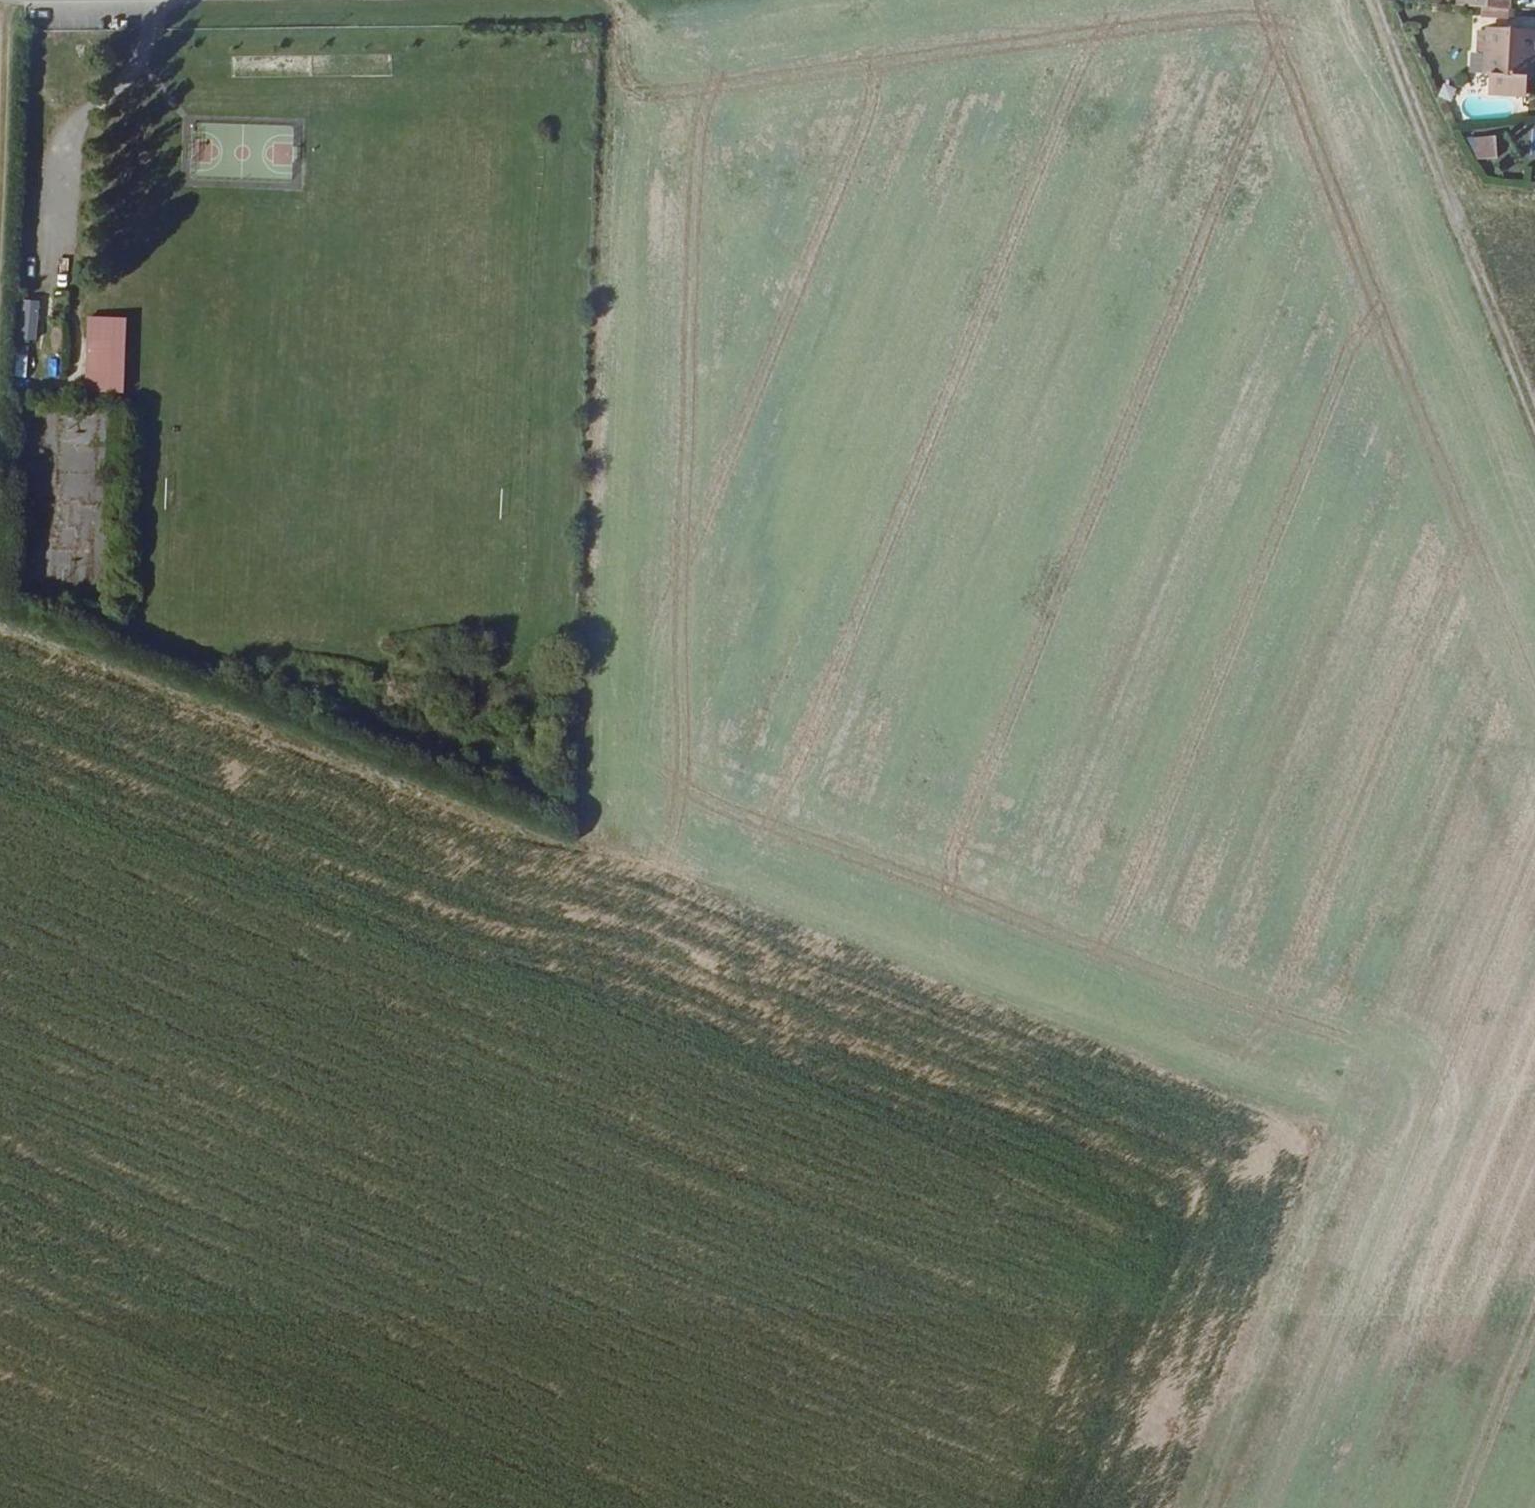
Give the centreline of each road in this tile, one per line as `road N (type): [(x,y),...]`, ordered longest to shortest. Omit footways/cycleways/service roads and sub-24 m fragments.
road 1 (track): [(1374,0),(1534,413)]

